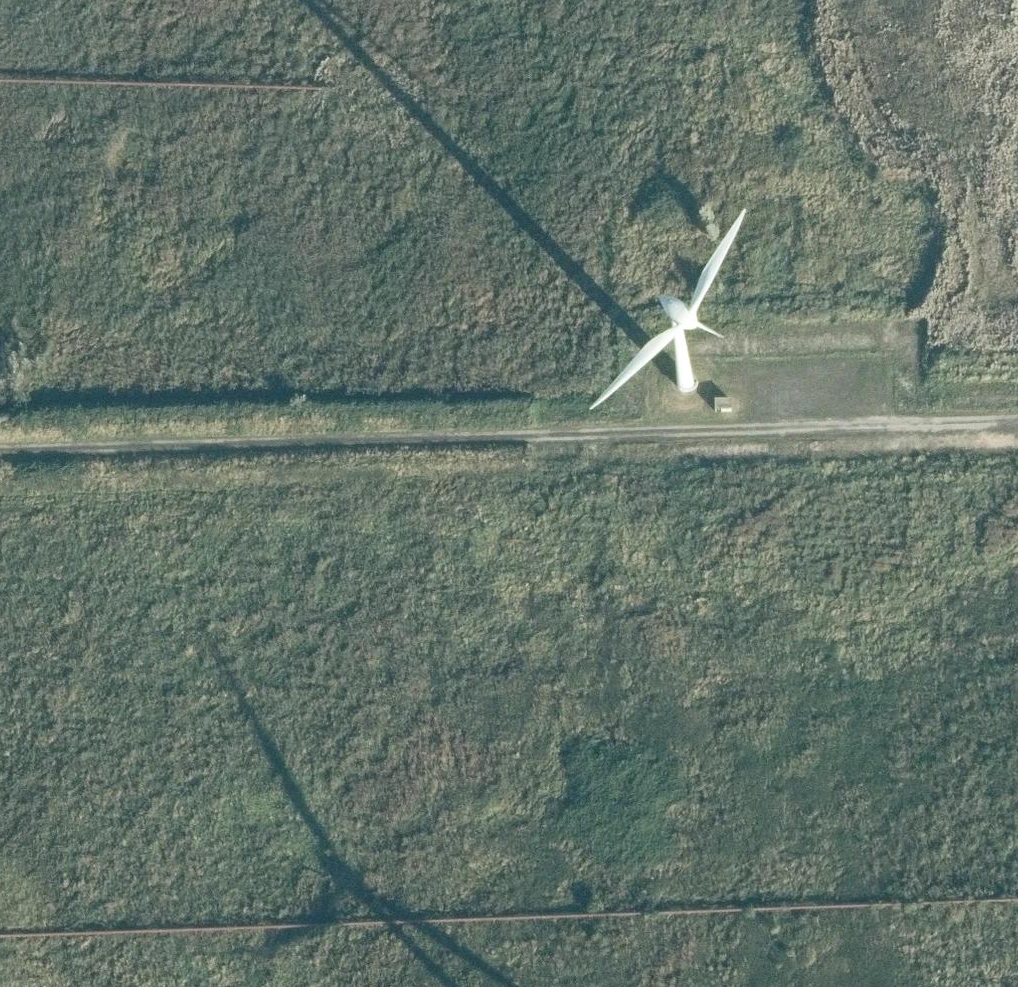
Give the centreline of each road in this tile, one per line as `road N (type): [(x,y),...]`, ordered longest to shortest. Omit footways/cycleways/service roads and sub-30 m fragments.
road 1 (track): [(0,458),(1017,426)]

